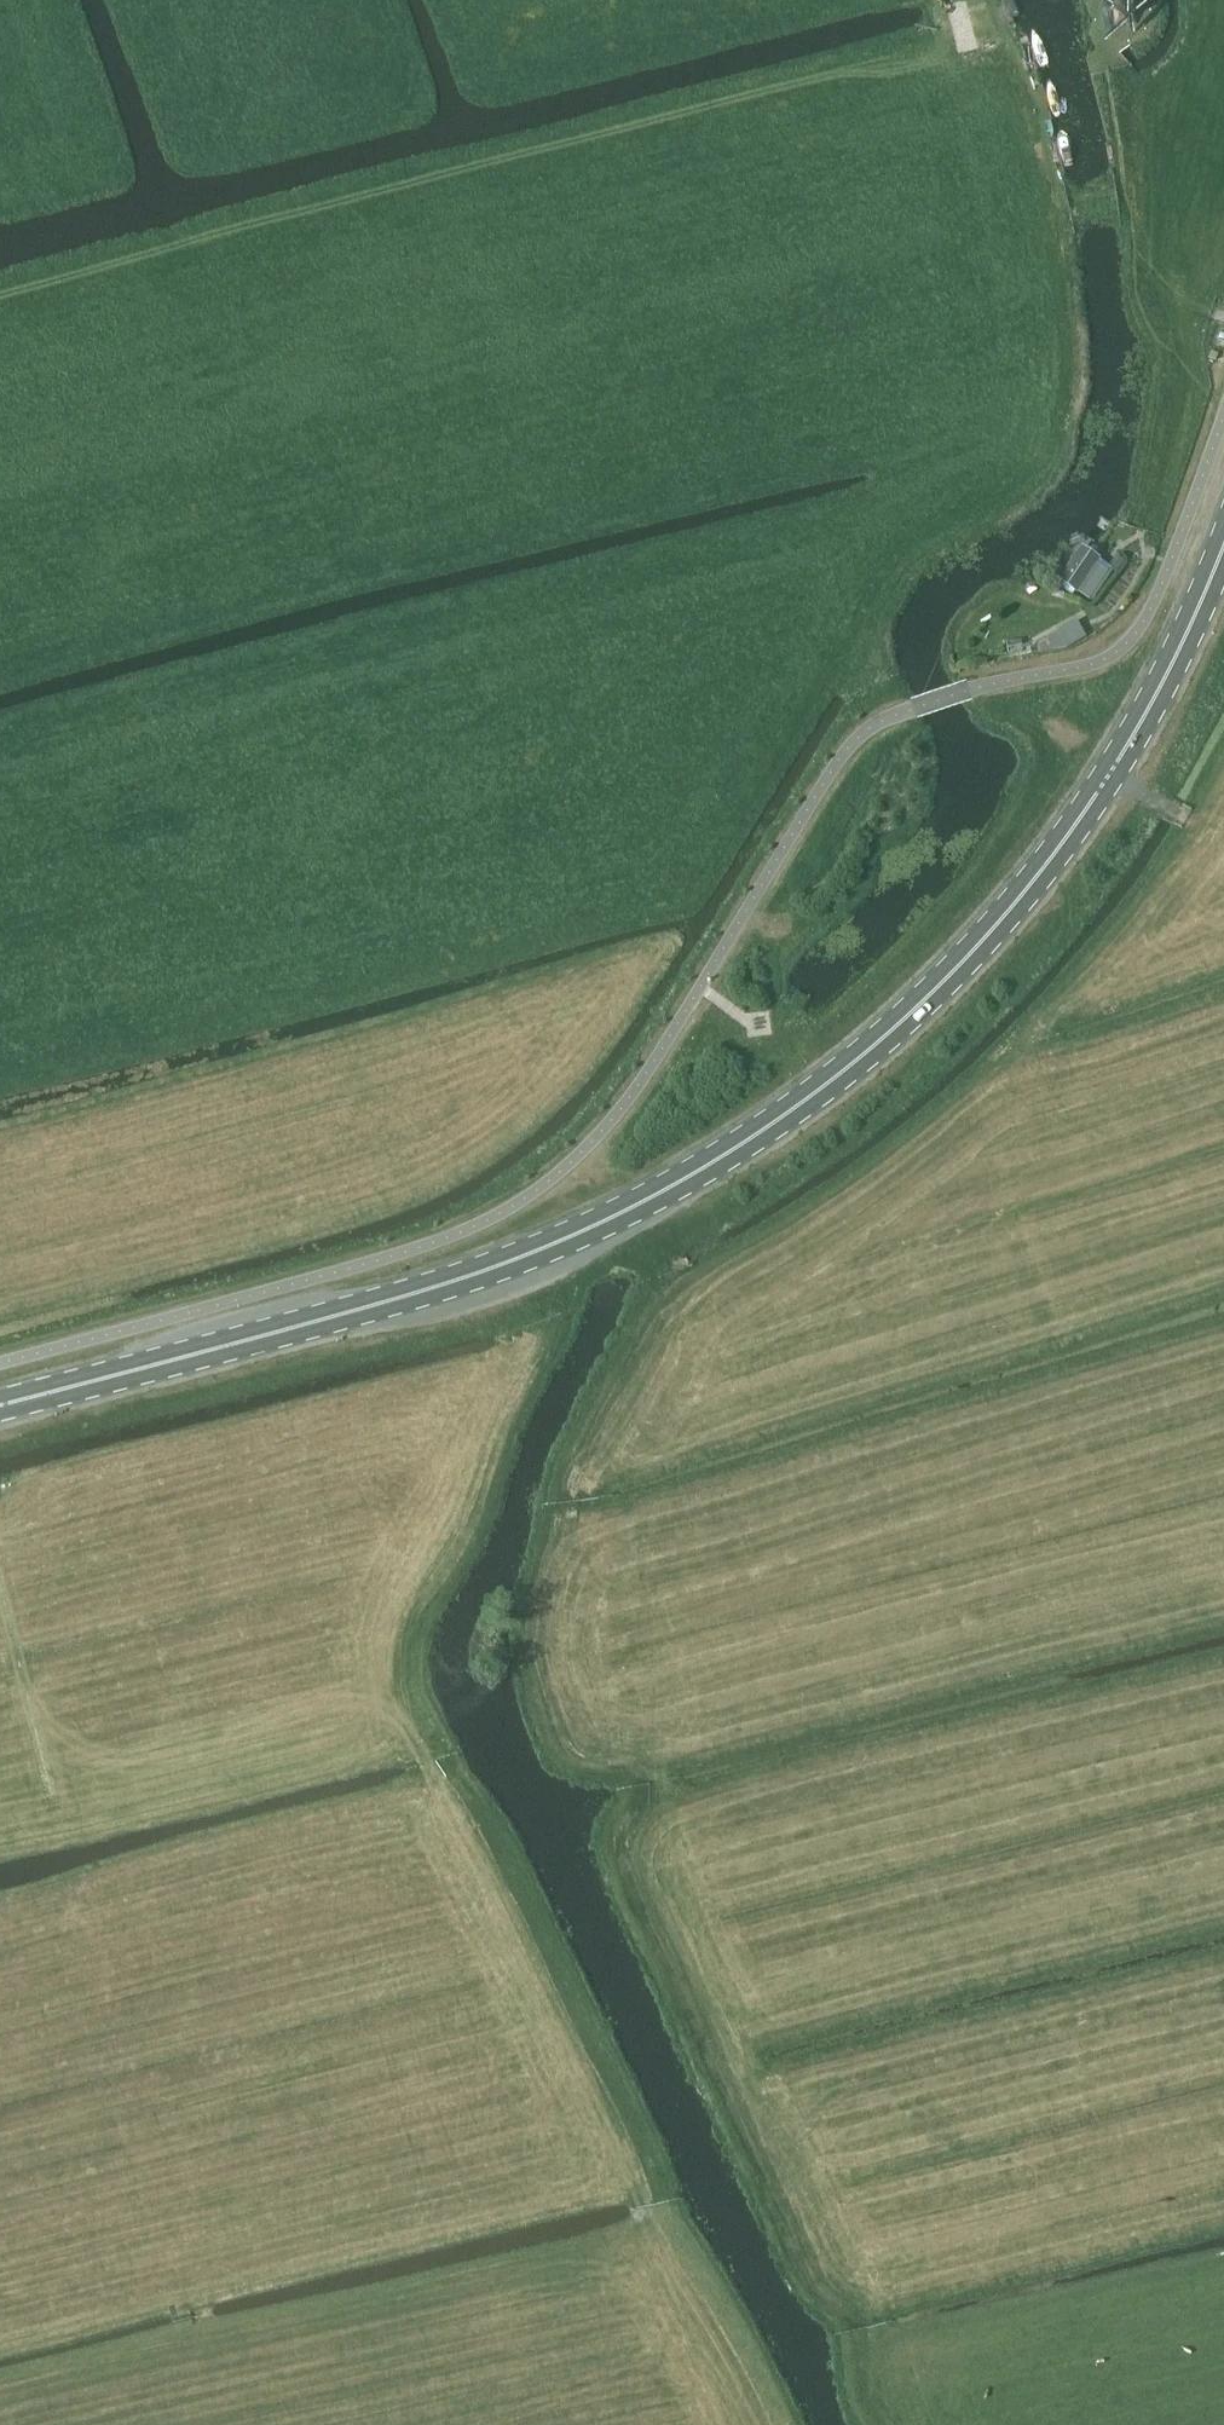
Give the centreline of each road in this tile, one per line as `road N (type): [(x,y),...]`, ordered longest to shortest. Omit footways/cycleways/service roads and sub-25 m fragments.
road 1 (secondary): [(0,1405),(462,1279),(647,1199),(789,1113),(914,1011),(1035,878),(1130,742),(1223,545)]
road 2 (track): [(1148,192),(1057,206),(1039,109),(998,0)]
road 3 (track): [(1119,71),(1170,285),(1223,318)]

